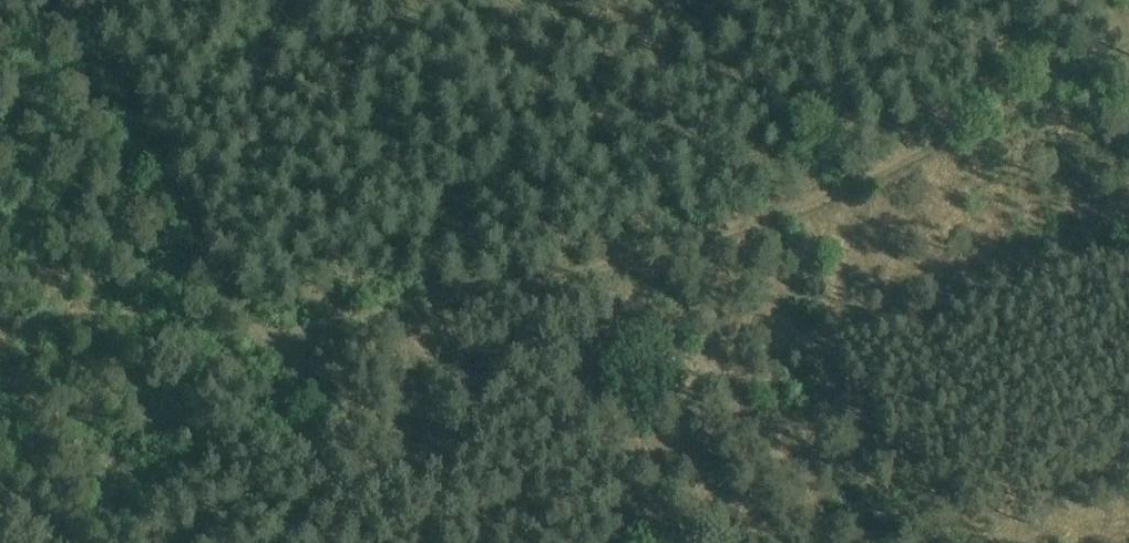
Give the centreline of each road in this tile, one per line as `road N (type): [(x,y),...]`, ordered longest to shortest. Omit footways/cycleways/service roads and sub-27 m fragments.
road 1 (track): [(81,0),(241,307),(266,333),(303,334),(565,280),(822,202),(1128,43)]

